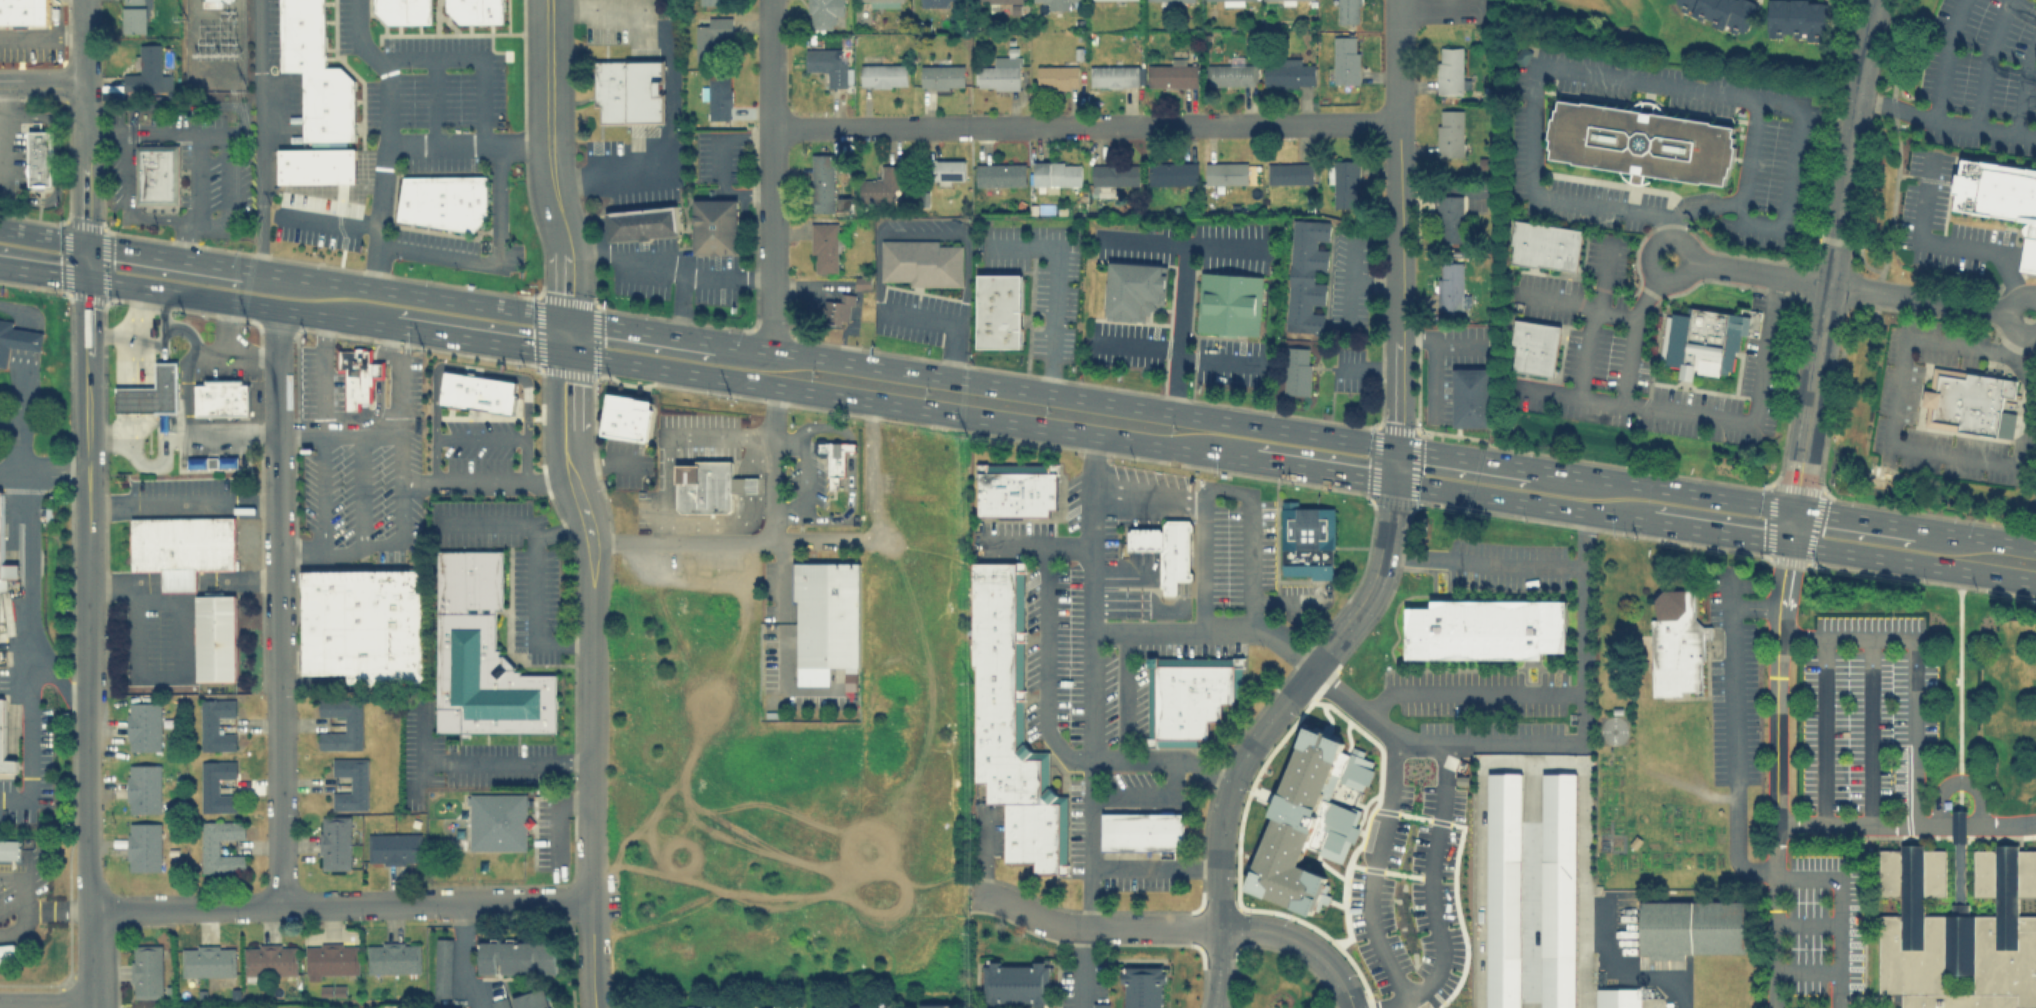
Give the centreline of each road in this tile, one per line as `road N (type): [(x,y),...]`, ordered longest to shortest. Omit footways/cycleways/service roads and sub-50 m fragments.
road 1 (primary): [(566,351),(1255,459)]
road 2 (primary): [(1396,445),(715,339)]
road 3 (residential): [(88,277),(93,908)]
road 4 (residential): [(769,132),(1397,126)]
road 5 (residential): [(1787,542),(1875,0)]
road 6 (residential): [(275,307),(279,689)]
road 7 (tertiary): [(566,351),(566,257),(549,143),(548,0)]
road 8 (residential): [(93,908),(425,904)]
road 9 (primary): [(565,315),(240,265)]
road 10 (tertiary): [(590,582),(590,902)]
road 11 (primary): [(88,277),(390,324)]
road 12 (tertiary): [(1220,929),(1226,797),(1255,739),(1312,667)]
road 13 (primary): [(1793,506),(1528,466)]
road 14 (primary): [(1394,480),(1648,520)]
road 15 (residential): [(845,903),(590,902)]
road 16 (primary): [(1787,542),(2035,581)]
road 17 (residential): [(975,897),(1078,928),(1220,929)]
road 18 (tertiary): [(566,351),(568,471),(590,582)]
road 19 (residential): [(279,689),(281,906)]
road 20 (residential): [(769,132),(770,348)]
road 21 (tertiary): [(1312,667),(1369,591),(1394,480)]
road 22 (residential): [(88,277),(84,81)]
road 23 (primary): [(390,324),(566,351)]
road 24 (residential): [(425,904),(590,902)]
road 25 (tertiary): [(1220,929),(1294,940),(1341,982),(1351,1007)]
road 26 (tertiary): [(1396,319),(1394,480)]
road 27 (primary): [(240,265),(87,241)]
road 28 (primary): [(715,339),(565,315)]
road 29 (primary): [(1648,520),(1787,542)]
road 30 (primary): [(1255,459),(1394,480)]
road 31 (primary): [(1528,466),(1396,445)]
road 32 (residential): [(769,132),(768,0)]
road 33 (residential): [(1397,126),(1396,0)]
road 34 (primary): [(1914,525),(1793,506)]
road 35 (primary): [(2035,544),(1914,525)]

